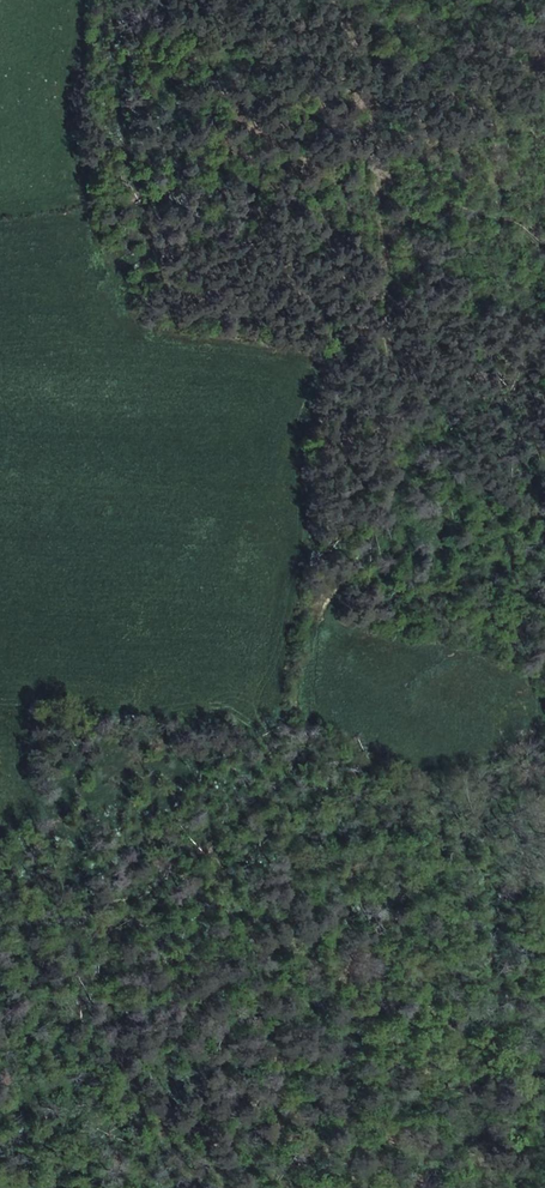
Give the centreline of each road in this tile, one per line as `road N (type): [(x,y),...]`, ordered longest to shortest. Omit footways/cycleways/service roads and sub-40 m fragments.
road 1 (track): [(330,0),(361,139),(383,354),(288,368)]

